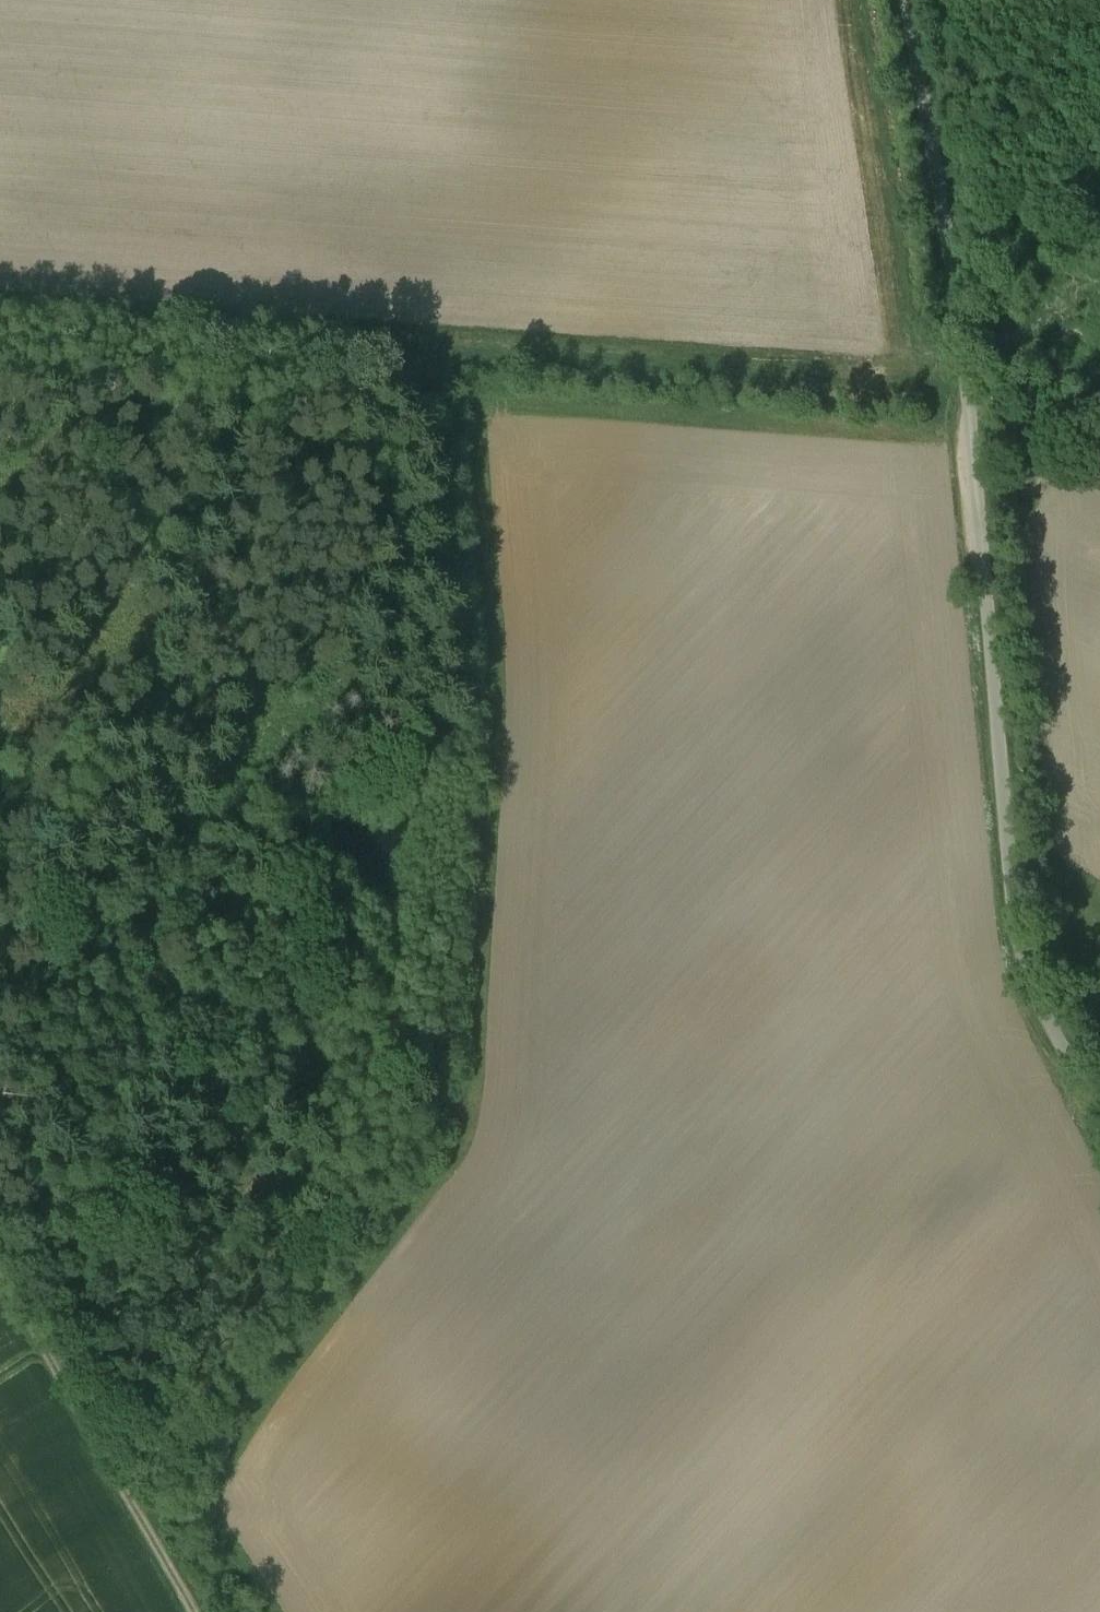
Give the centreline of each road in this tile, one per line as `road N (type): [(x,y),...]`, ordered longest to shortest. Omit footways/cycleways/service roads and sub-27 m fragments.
road 1 (unclassified): [(1099,1108),(1040,1002),(1015,918),(968,372),(907,0)]
road 2 (track): [(0,1260),(195,1611)]

